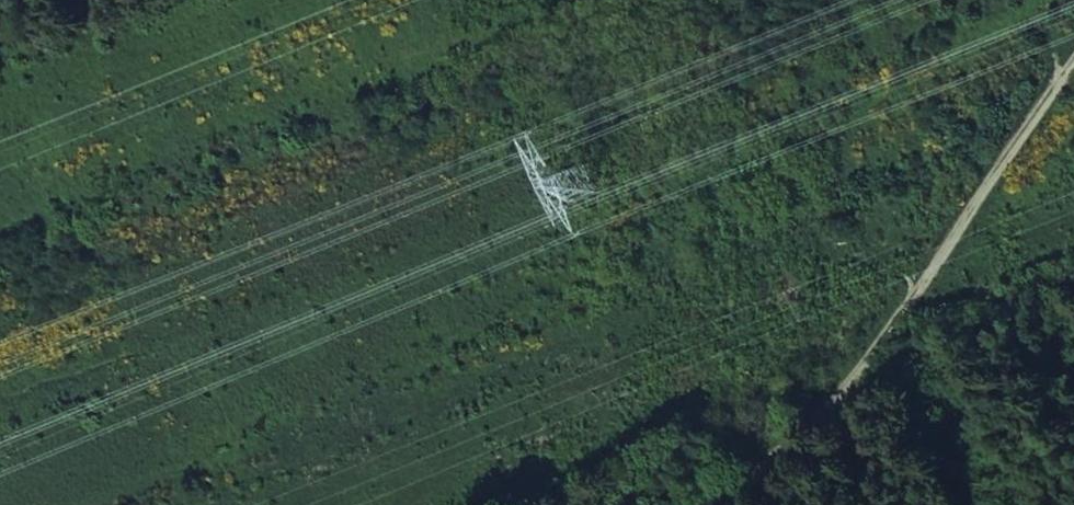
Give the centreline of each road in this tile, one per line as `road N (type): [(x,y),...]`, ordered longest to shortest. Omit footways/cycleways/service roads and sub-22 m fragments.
road 1 (track): [(1073,61),(853,381),(709,504)]

